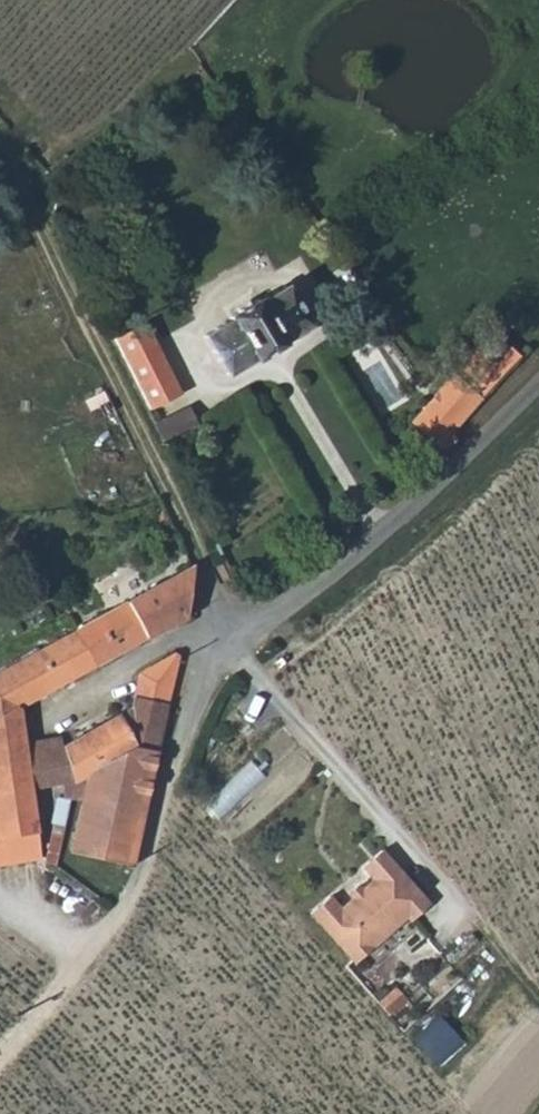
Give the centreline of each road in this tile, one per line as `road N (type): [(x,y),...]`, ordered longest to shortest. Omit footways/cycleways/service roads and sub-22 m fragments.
road 1 (track): [(0,165),(112,358),(152,475),(205,577),(225,648)]
road 2 (unclassified): [(225,648),(314,591),(538,391)]
road 3 (track): [(538,997),(417,862)]
road 4 (track): [(82,968),(0,1064)]

